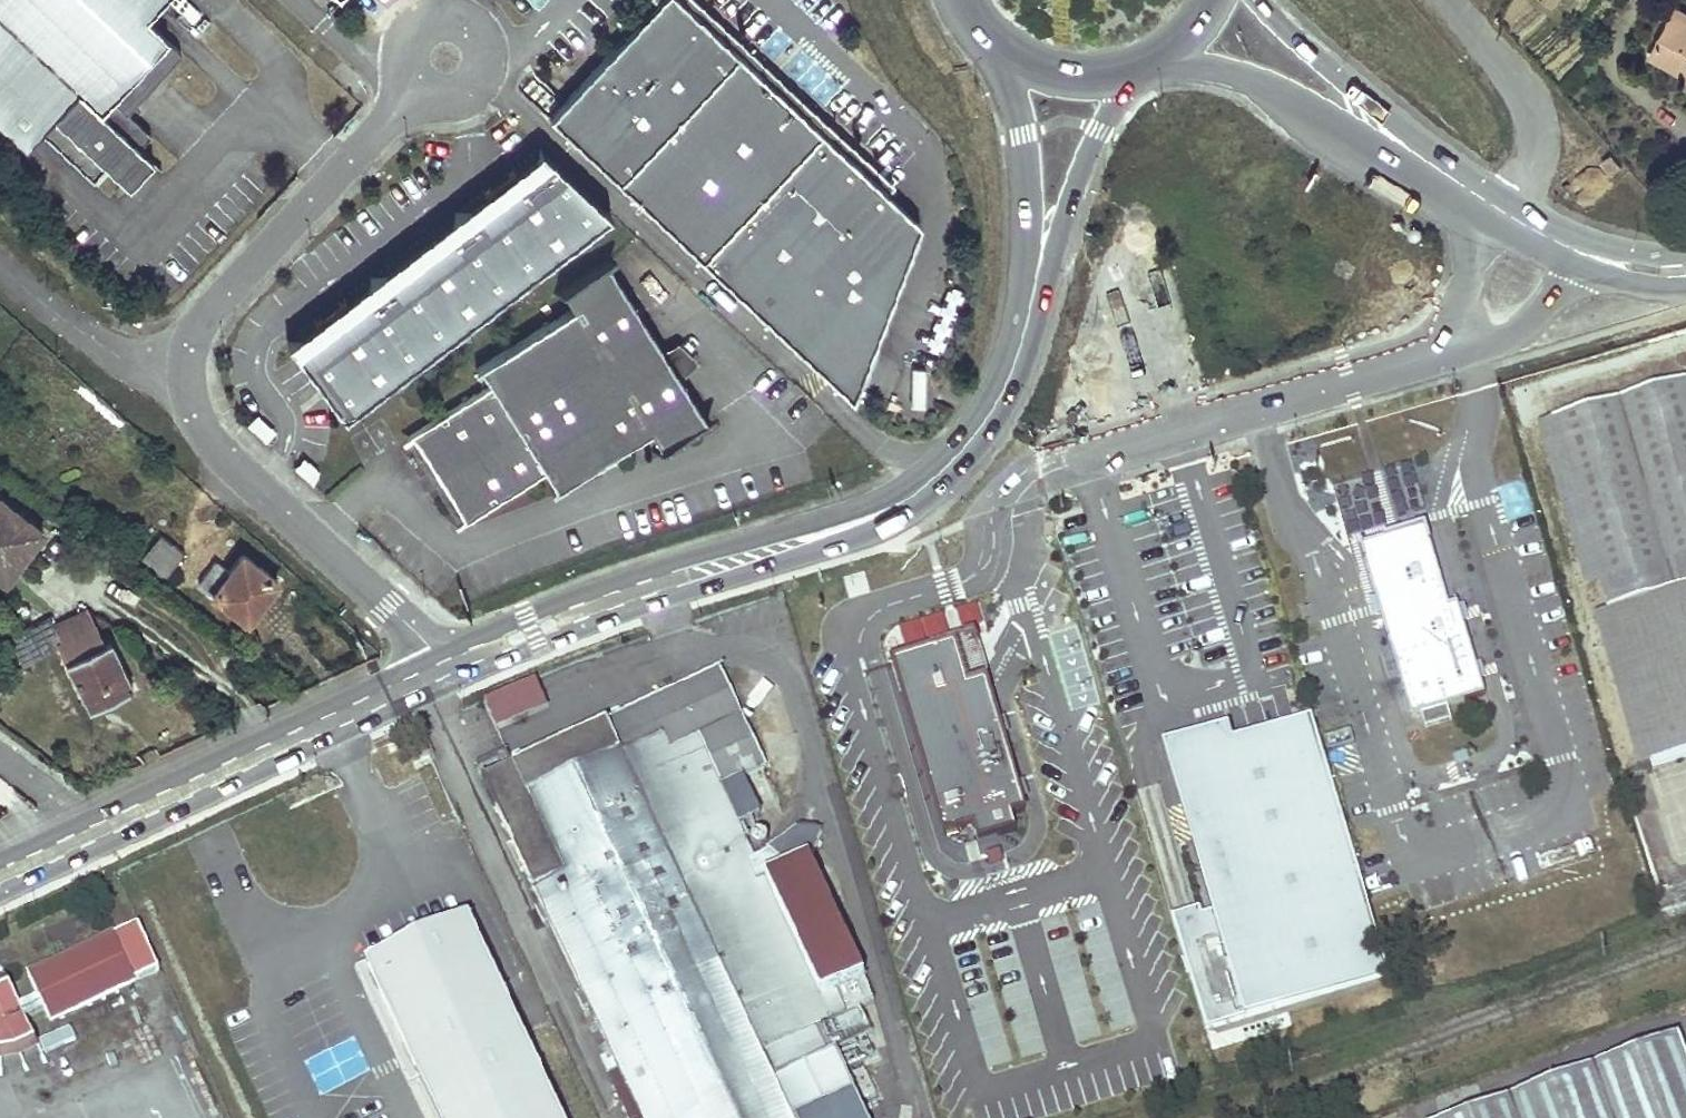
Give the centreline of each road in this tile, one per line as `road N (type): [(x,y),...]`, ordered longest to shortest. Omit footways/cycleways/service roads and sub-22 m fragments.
road 1 (secondary): [(437,673),(531,628),(812,537),(919,490),(986,420),(1015,363),(1033,290)]
road 2 (secondary): [(0,877),(437,673)]
road 3 (unclassified): [(1000,563),(1006,496),(1036,472),(1348,377)]
road 4 (unclassified): [(437,673),(386,606),(211,442),(193,416),(187,383)]
road 5 (unclassified): [(187,383),(190,343),(204,316),(414,92)]
road 6 (tertiary): [(1151,63),(1239,73),(1402,145)]
road 7 (unclassified): [(1348,377),(1527,320),(1575,261)]
road 8 (unclassified): [(1507,214),(1531,168),(1533,112),(1446,0)]
road 9 (unclassified): [(414,92),(441,104),(475,91),(487,69),(482,39),(464,22),(434,18),(404,44),(402,73)]
road 10 (secondary): [(1002,55),(1021,134),(1033,290)]
road 11 (unclassified): [(1507,214),(1439,331),(1348,377)]
road 12 (secondary): [(1033,290),(1126,75)]
road 13 (unclassified): [(187,383),(120,361),(0,271)]
road 14 (tertiary): [(1402,145),(1368,99),(1261,0)]
road 15 (track): [(1685,128),(1645,103),(1615,65),(1635,0)]
road 16 (secondary): [(1002,55),(1072,80),(1126,75)]
road 17 (tertiary): [(1402,145),(1507,214)]

